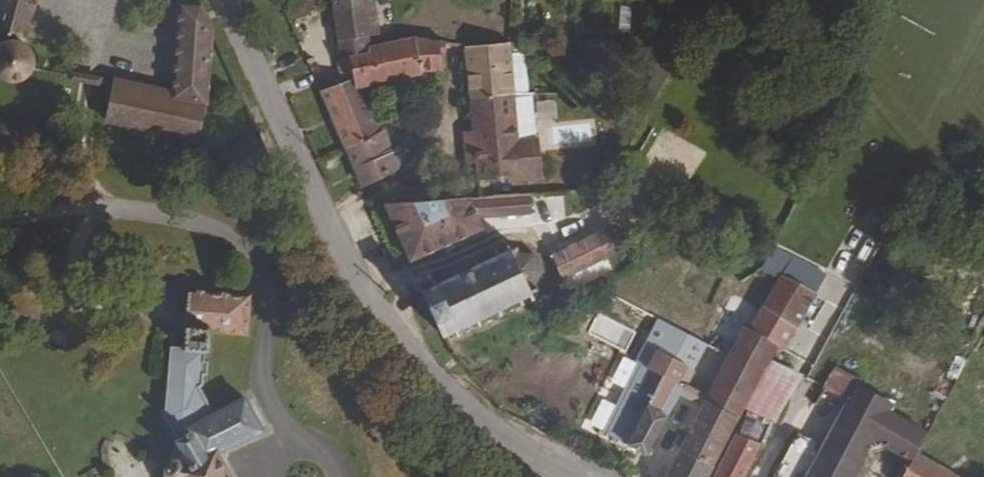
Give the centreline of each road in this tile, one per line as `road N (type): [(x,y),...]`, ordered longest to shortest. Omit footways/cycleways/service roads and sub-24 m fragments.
road 1 (tertiary): [(223,0),(376,303),(461,410),(559,476)]

